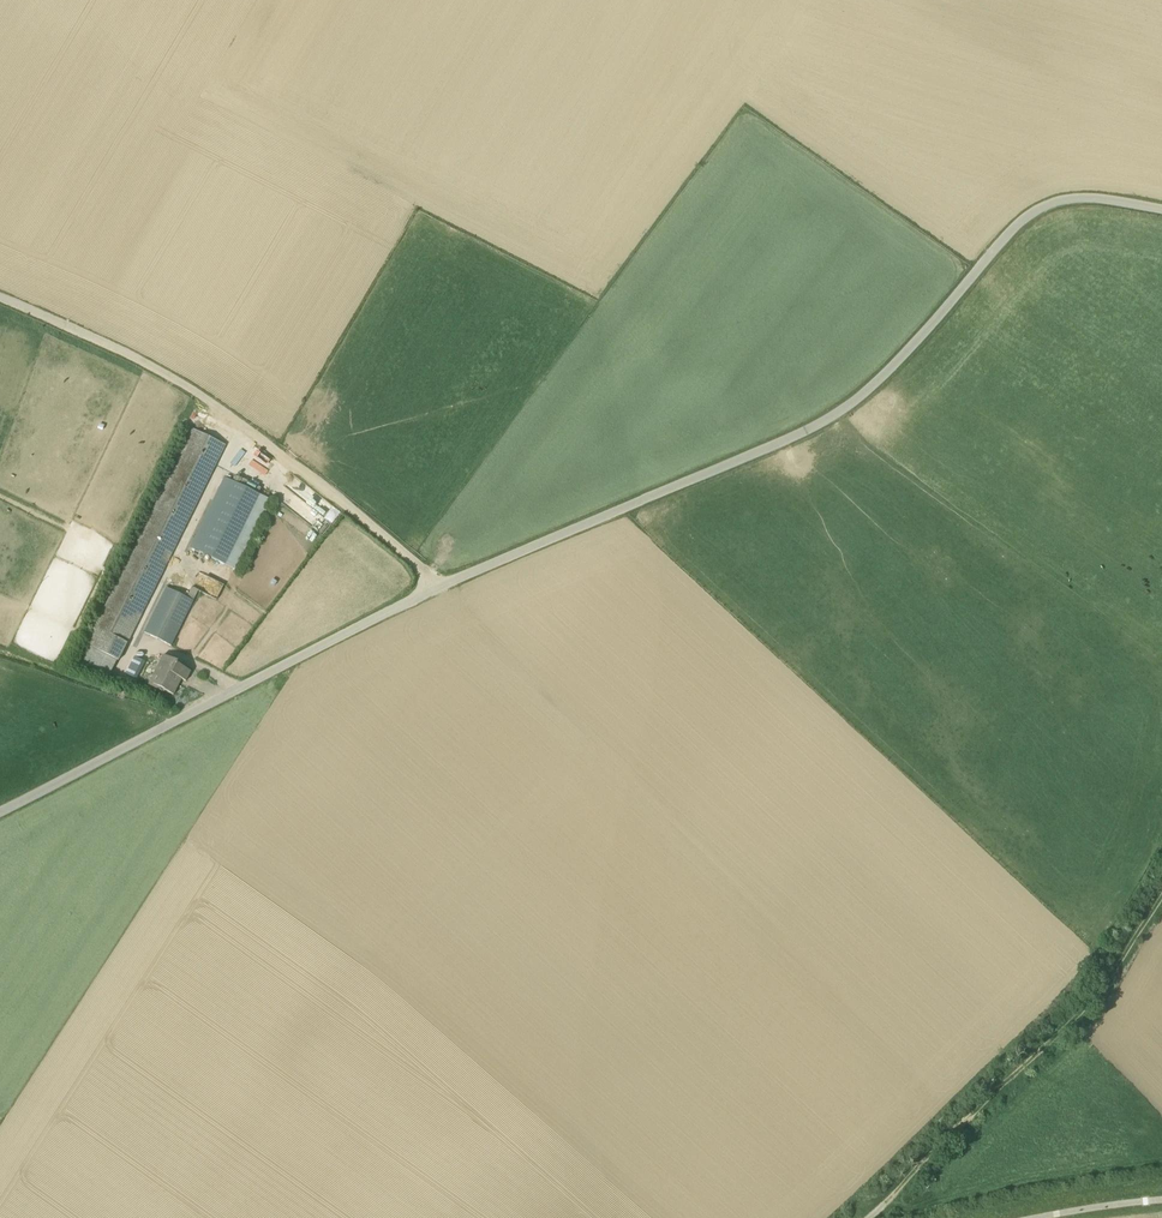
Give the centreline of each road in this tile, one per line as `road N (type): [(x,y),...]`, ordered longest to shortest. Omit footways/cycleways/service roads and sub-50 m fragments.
road 1 (unclassified): [(0,816),(440,589),(816,429),(875,390),(1045,208),(1096,202),(1161,212)]
road 2 (track): [(0,304),(170,382),(440,589)]
road 3 (track): [(1161,890),(1082,1010),(884,1205)]

